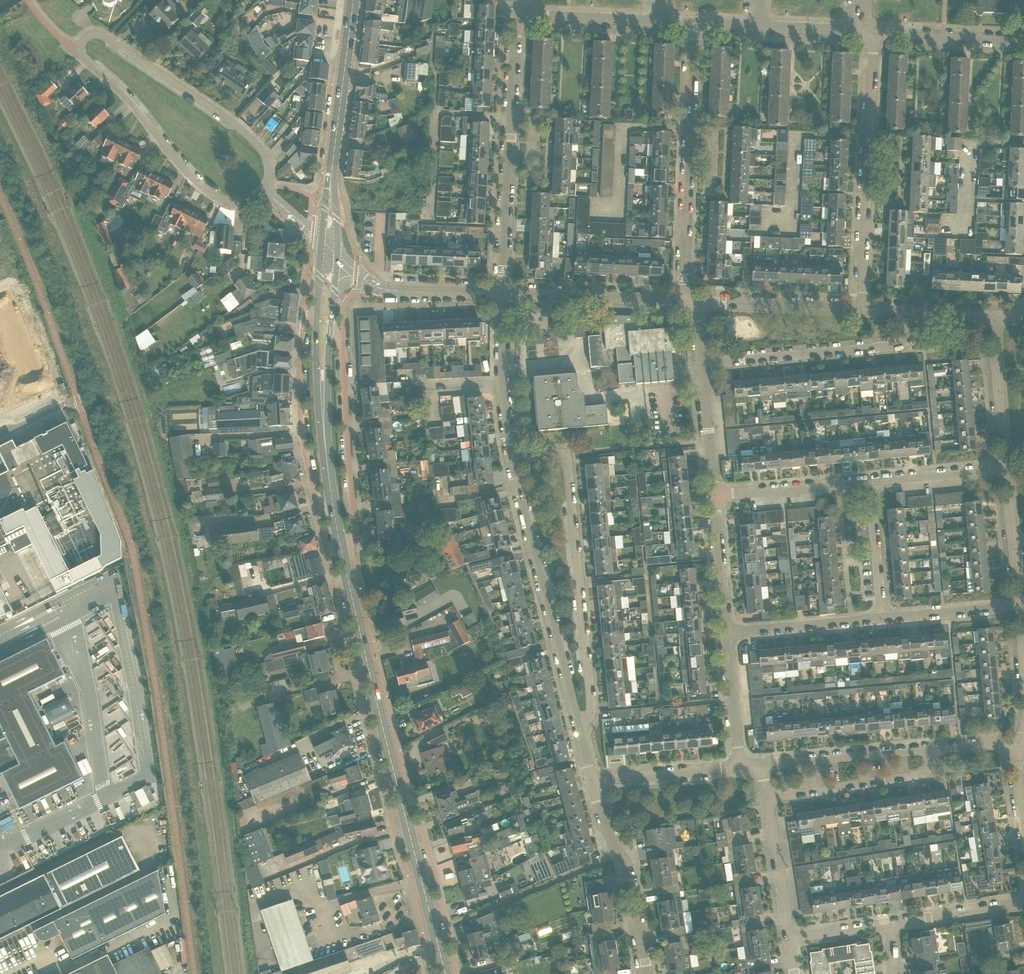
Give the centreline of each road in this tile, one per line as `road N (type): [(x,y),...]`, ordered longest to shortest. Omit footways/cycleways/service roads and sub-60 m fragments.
road 1 (residential): [(263,190),(272,167),(267,154),(237,125),(104,35),(81,39),(81,55),(181,163),(216,196),(247,201)]
road 2 (tertiary): [(445,973),(344,552)]
road 3 (residential): [(509,458),(566,455),(591,703),(576,725)]
road 4 (residential): [(502,293),(511,40),(515,24),(532,15)]
road 5 (residential): [(684,301),(697,24)]
road 6 (residential): [(863,309),(873,33)]
road 7 (residential): [(576,725),(509,458)]
road 8 (residential): [(702,364),(893,345),(907,337),(916,311)]
road 9 (residential): [(344,552),(355,537),(343,354),(330,327)]
road 10 (residential): [(316,319),(301,327),(296,380),(316,500),(338,520)]
road 11 (residential): [(647,973),(622,859),(591,781)]
road 12 (tertiary): [(331,188),(353,0)]
road 13 (residential): [(768,798),(917,778),(930,766),(931,750)]
road 14 (residential): [(684,301),(502,293)]
road 15 (residential): [(763,764),(931,750)]
road 16 (residential): [(863,309),(697,302)]
road 17 (residential): [(509,458),(502,293)]
road 18 (residential): [(716,496),(870,480)]
road 19 (residential): [(727,632),(881,618)]
road 20 (residential): [(1023,42),(873,33)]
road 21 (residential): [(1005,464),(997,314)]
road 22 (residential): [(591,781),(740,766)]
road 23 (residential): [(502,293),(392,290),(357,278)]
road 24 (residential): [(789,938),(768,798)]
road 25 (residential): [(881,618),(870,480)]
road 26 (residential): [(881,618),(1019,607)]
road 27 (residential): [(727,632),(716,496)]
road 28 (residential): [(870,480),(1005,464)]
road 29 (residential): [(740,766),(727,632)]
road 30 (unclassified): [(891,923),(1023,902)]
road 31 (residential): [(716,496),(702,364)]
road 32 (residential): [(659,22),(532,15)]

